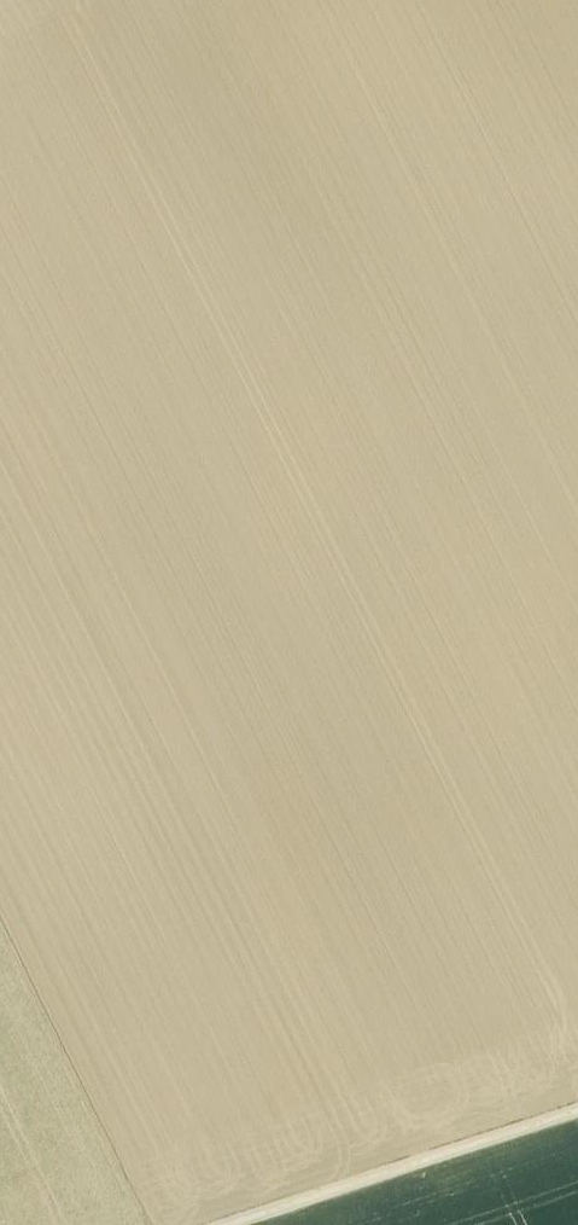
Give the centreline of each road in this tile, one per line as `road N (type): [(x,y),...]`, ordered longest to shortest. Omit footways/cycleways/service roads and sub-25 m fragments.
road 1 (track): [(298,1224),(577,1133)]

